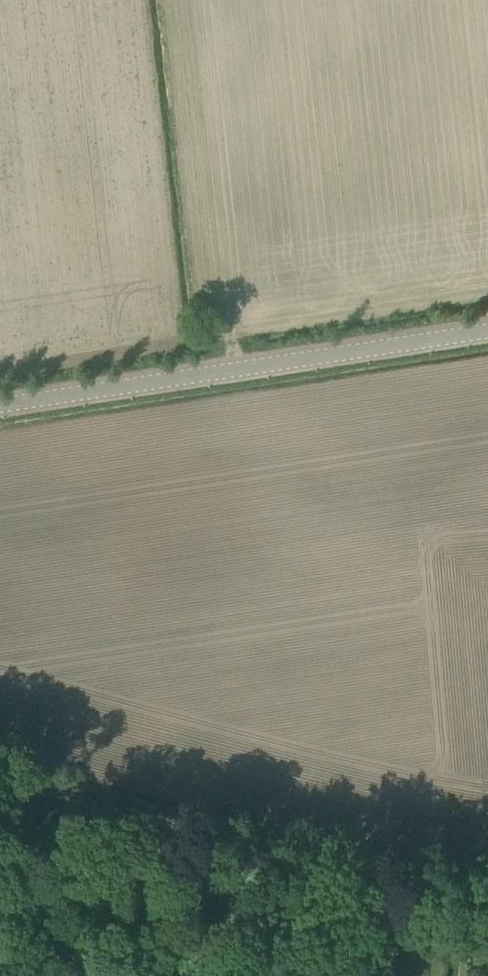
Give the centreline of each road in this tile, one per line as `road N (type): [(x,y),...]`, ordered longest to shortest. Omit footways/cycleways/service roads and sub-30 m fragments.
road 1 (track): [(487,891),(0,758)]
road 2 (secondary): [(0,400),(487,326)]

